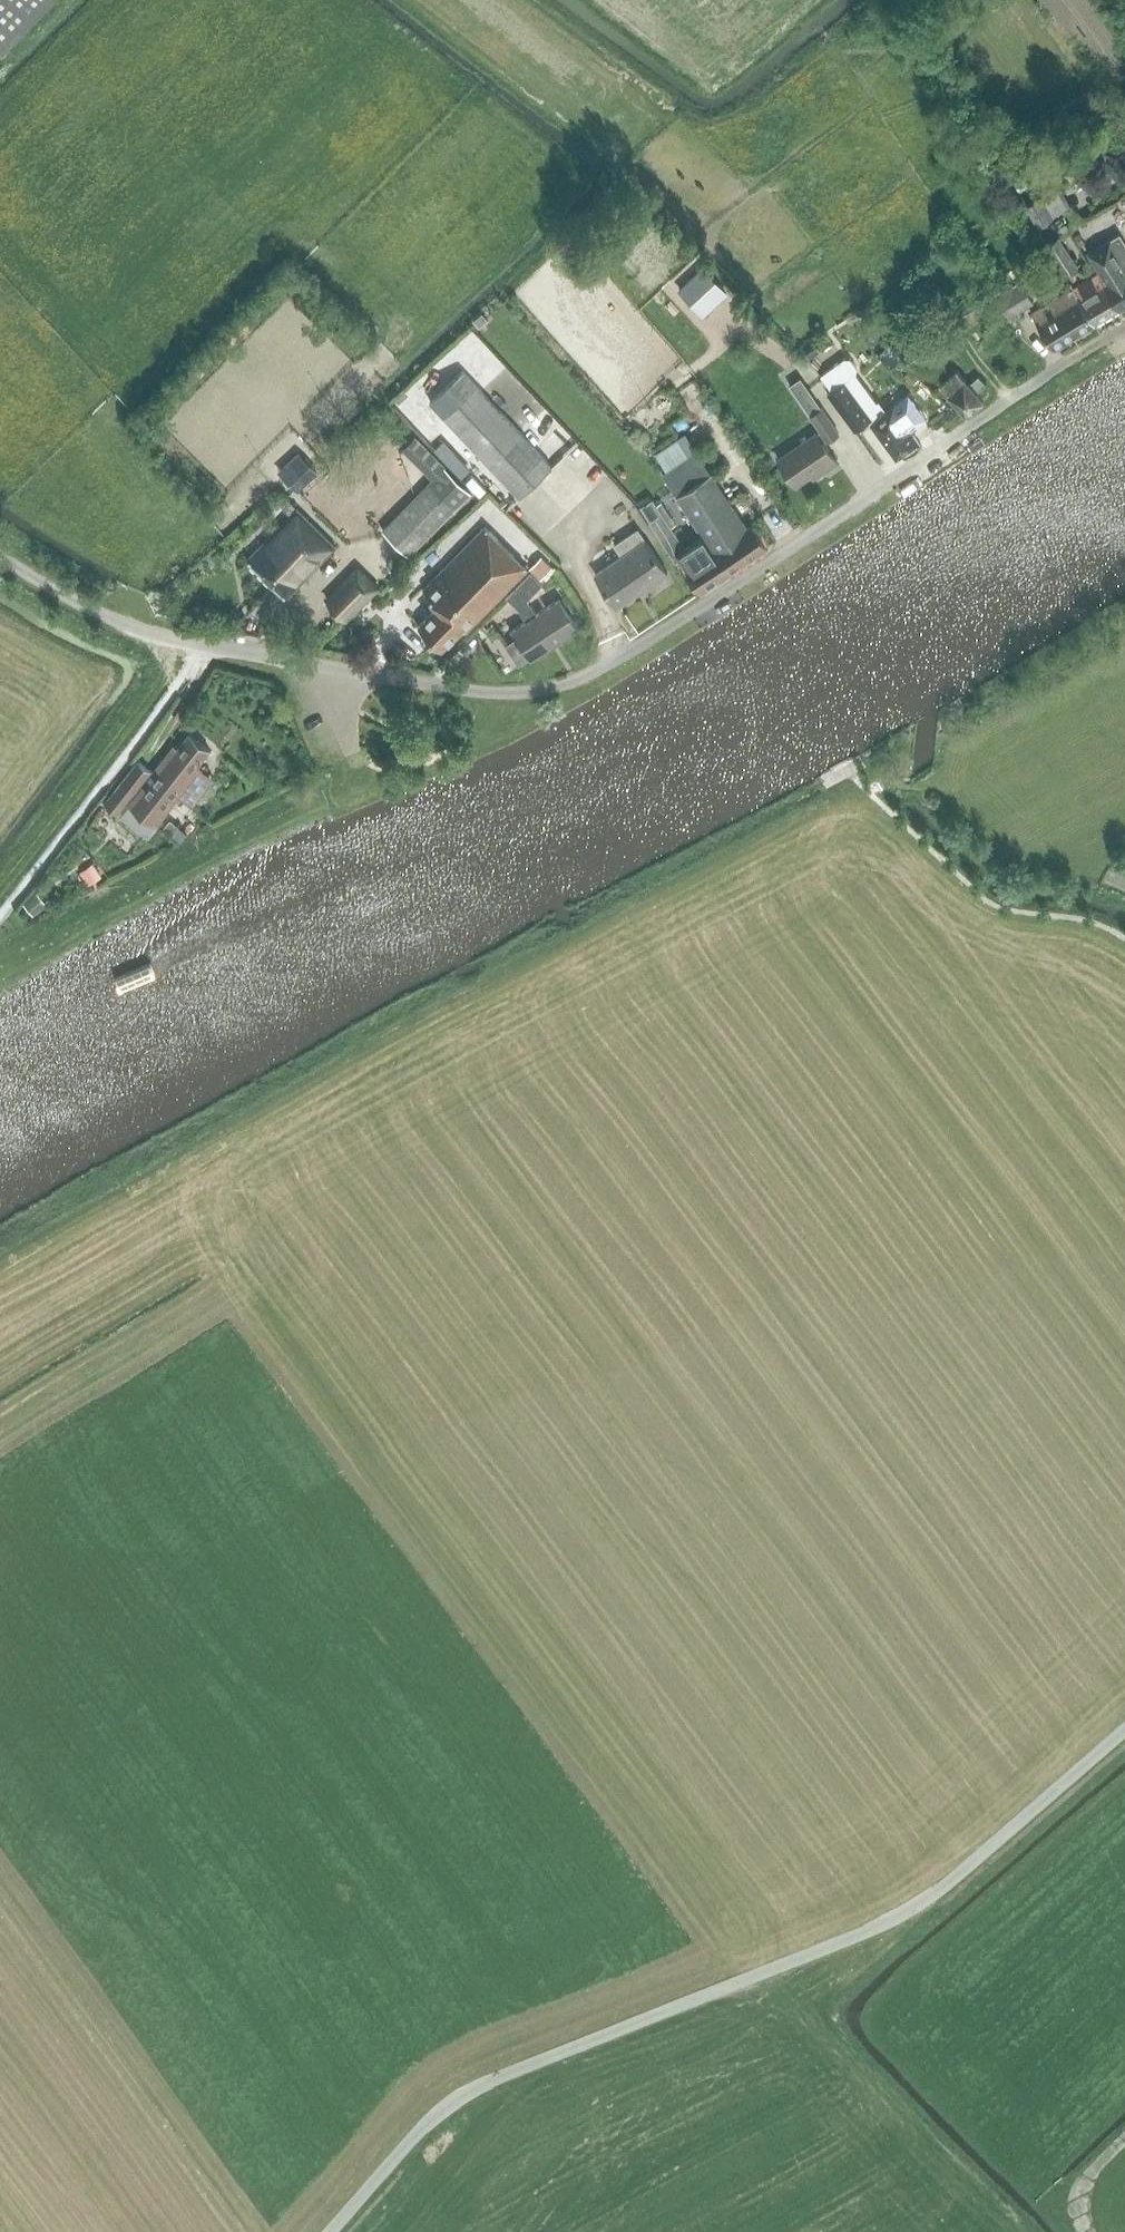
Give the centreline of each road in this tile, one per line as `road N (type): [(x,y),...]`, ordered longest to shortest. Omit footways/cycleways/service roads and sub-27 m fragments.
road 1 (residential): [(1124,326),(693,612),(562,685),(474,692),(198,646)]
road 2 (unclassified): [(328,2231),(460,2096),(912,1908),(1124,1729)]
road 3 (unclassified): [(198,646),(104,617),(0,556)]

